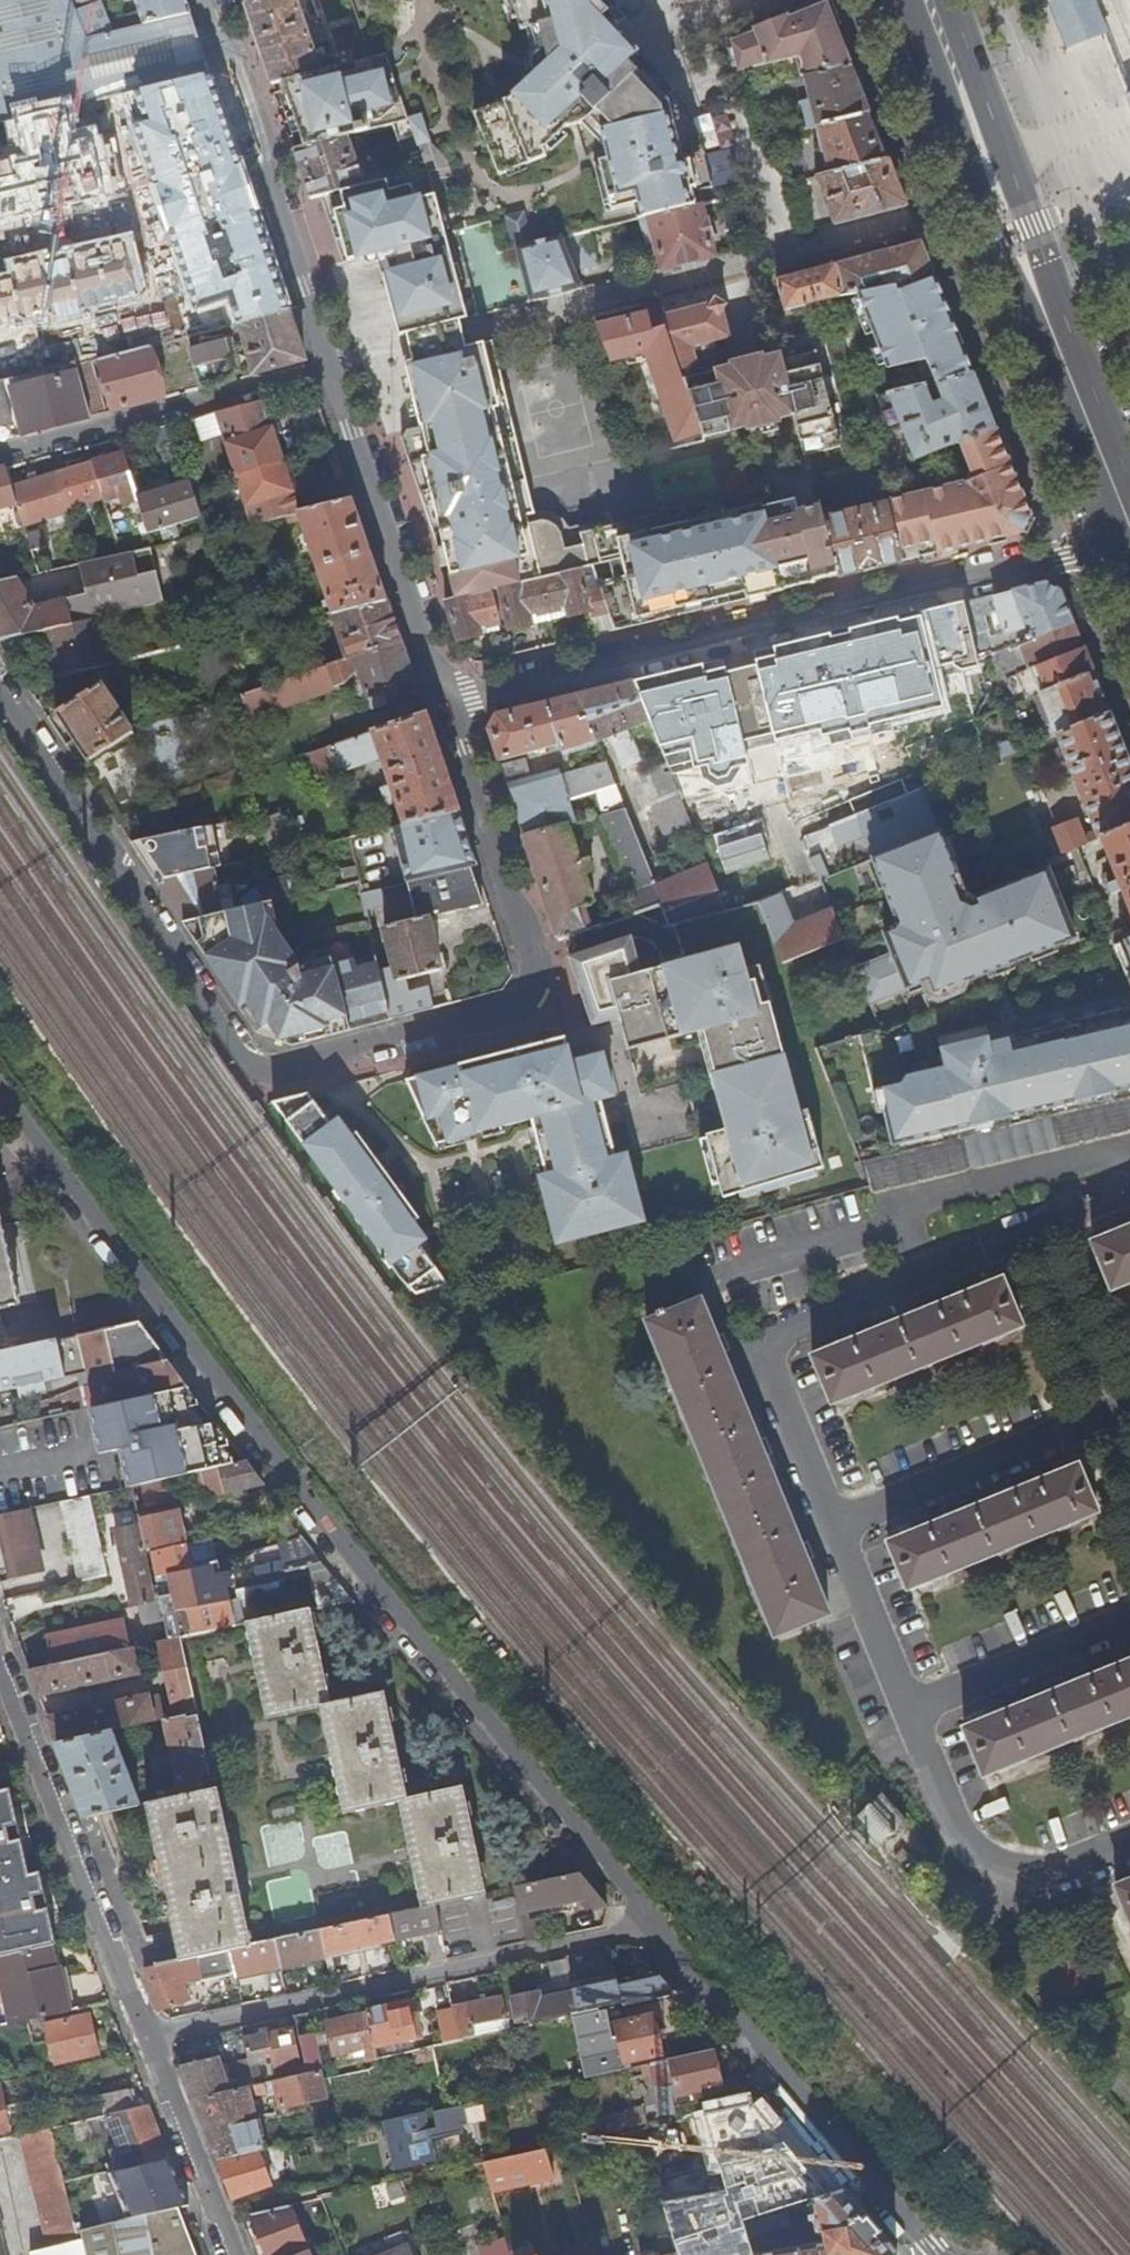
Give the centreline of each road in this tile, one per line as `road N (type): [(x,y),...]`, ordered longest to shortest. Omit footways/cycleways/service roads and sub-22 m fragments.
road 1 (residential): [(0,674),(240,1049),(257,1072),(299,1075),(519,1018),(542,979),(447,700)]
road 2 (residential): [(661,1929),(327,1527),(0,1087)]
road 3 (residential): [(447,700),(214,0)]
road 4 (residential): [(1129,528),(1055,557),(447,700)]
road 5 (residential): [(834,1533),(760,1340),(1129,1186)]
road 6 (unclassified): [(661,1929),(148,2042)]
road 7 (residential): [(936,2254),(737,2016),(700,1993),(661,1929)]
road 8 (residential): [(148,2042),(0,1665)]
road 9 (primary): [(1129,525),(1001,194)]
road 10 (residential): [(1129,1837),(1022,1876),(982,1863),(957,1836),(906,1717)]
road 11 (residential): [(834,1533),(1129,1411)]
road 12 (residential): [(906,1717),(1129,1623)]
road 13 (residential): [(235,2254),(148,2042)]
road 14 (primary): [(914,0),(1001,194)]
road 15 (primary): [(1001,194),(940,0)]
road 16 (residential): [(906,1717),(834,1533)]

